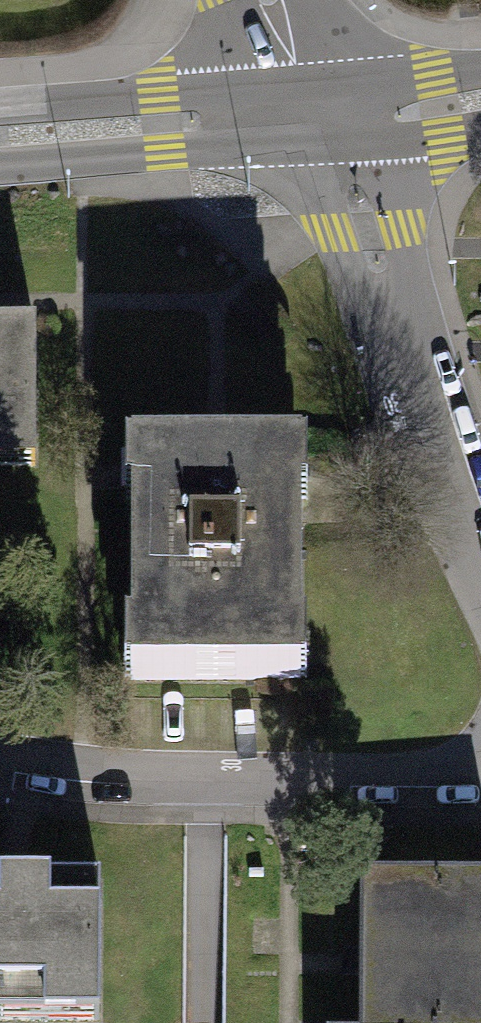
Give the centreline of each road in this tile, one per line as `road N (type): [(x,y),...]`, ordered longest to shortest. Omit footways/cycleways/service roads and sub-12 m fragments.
road 1 (residential): [(0,763),(72,777),(391,784),(480,764)]
road 2 (residential): [(315,114),(367,232),(480,562)]
road 3 (tertiary): [(315,114),(0,137)]
road 4 (tertiary): [(480,96),(315,114)]
road 5 (residential): [(270,0),(315,114)]

